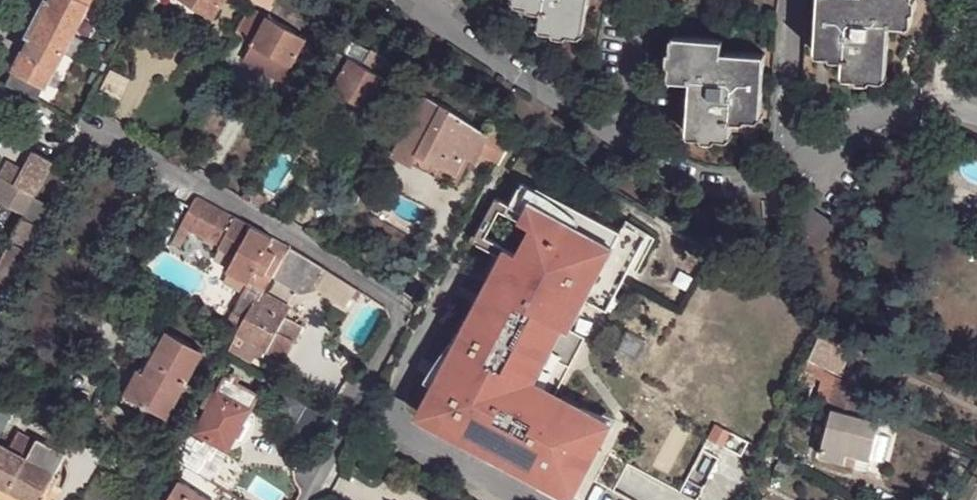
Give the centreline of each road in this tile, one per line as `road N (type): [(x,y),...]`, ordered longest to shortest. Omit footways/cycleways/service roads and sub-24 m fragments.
road 1 (residential): [(976,114),(912,107),(870,117),(789,170),(746,185),(696,180),(414,0)]
road 2 (residential): [(305,499),(397,331),(399,299),(103,131)]

